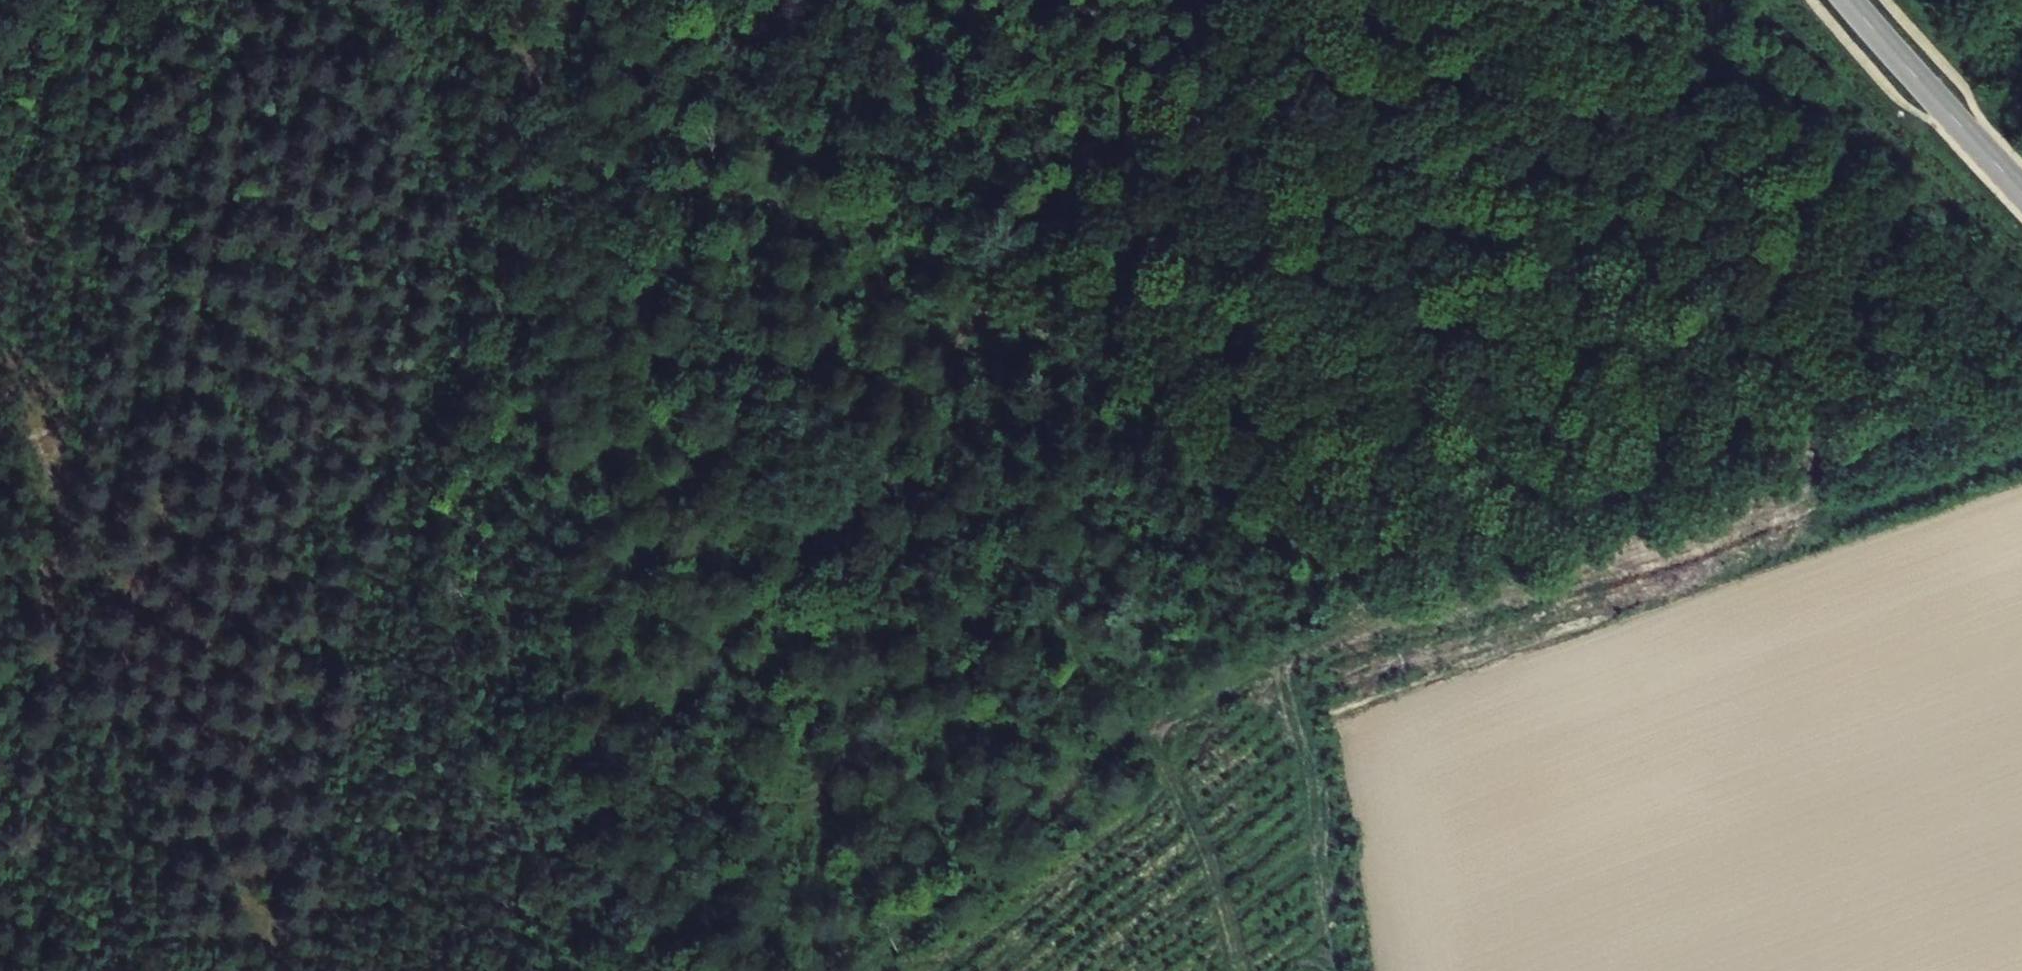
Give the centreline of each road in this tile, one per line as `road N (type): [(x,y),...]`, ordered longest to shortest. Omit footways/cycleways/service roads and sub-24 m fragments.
road 1 (tertiary): [(2021,191),(1849,0)]

